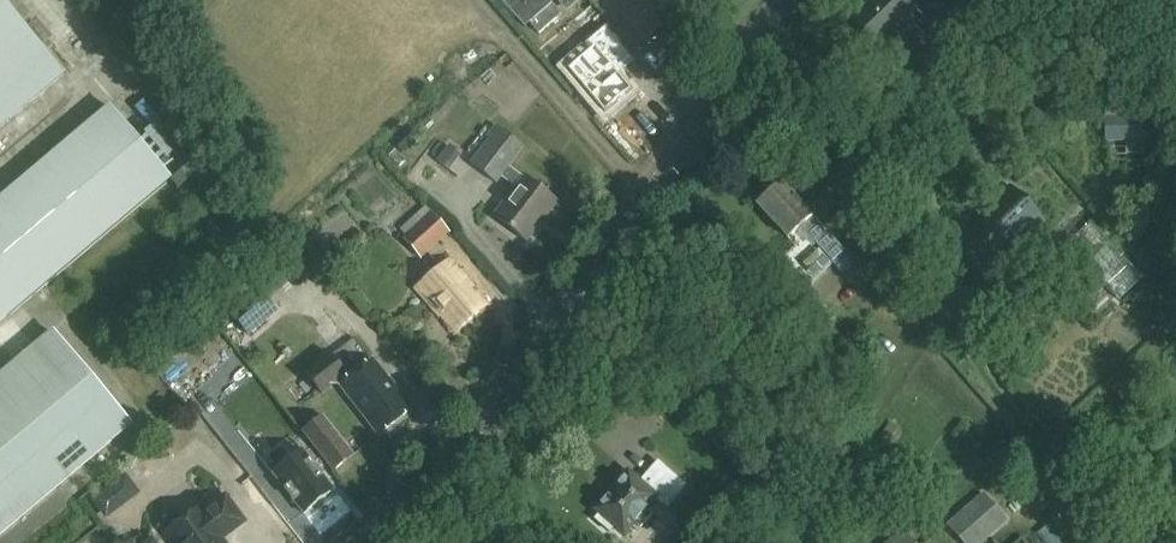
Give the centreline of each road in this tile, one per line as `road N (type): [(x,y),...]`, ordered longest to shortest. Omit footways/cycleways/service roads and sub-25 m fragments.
road 1 (tertiary): [(361,542),(411,506),(492,418),(644,192)]
road 2 (track): [(949,325),(1132,542)]
road 3 (unclassified): [(644,192),(479,0)]
road 4 (tertiary): [(644,192),(774,0)]
road 5 (track): [(565,542),(471,441)]

